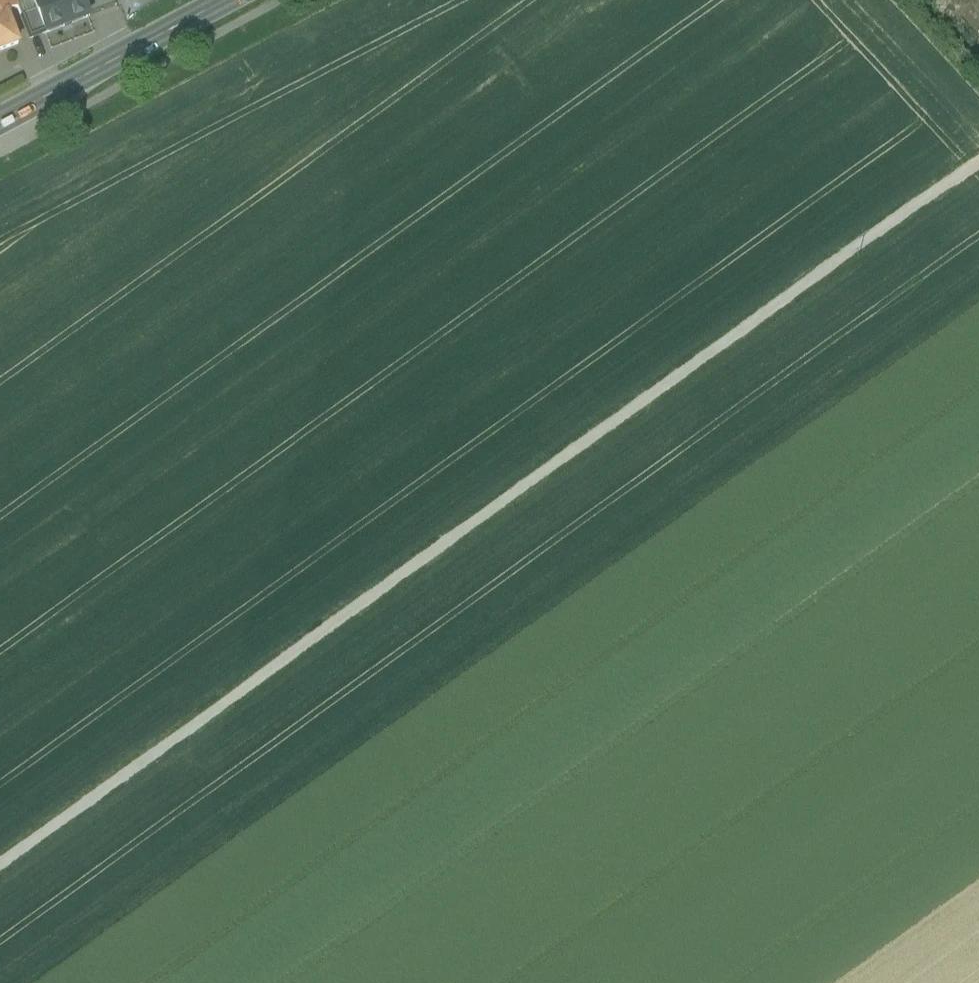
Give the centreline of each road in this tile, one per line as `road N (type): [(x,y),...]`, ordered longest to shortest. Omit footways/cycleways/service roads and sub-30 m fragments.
road 1 (track): [(0,865),(978,161)]
road 2 (primary): [(227,0),(0,122)]

